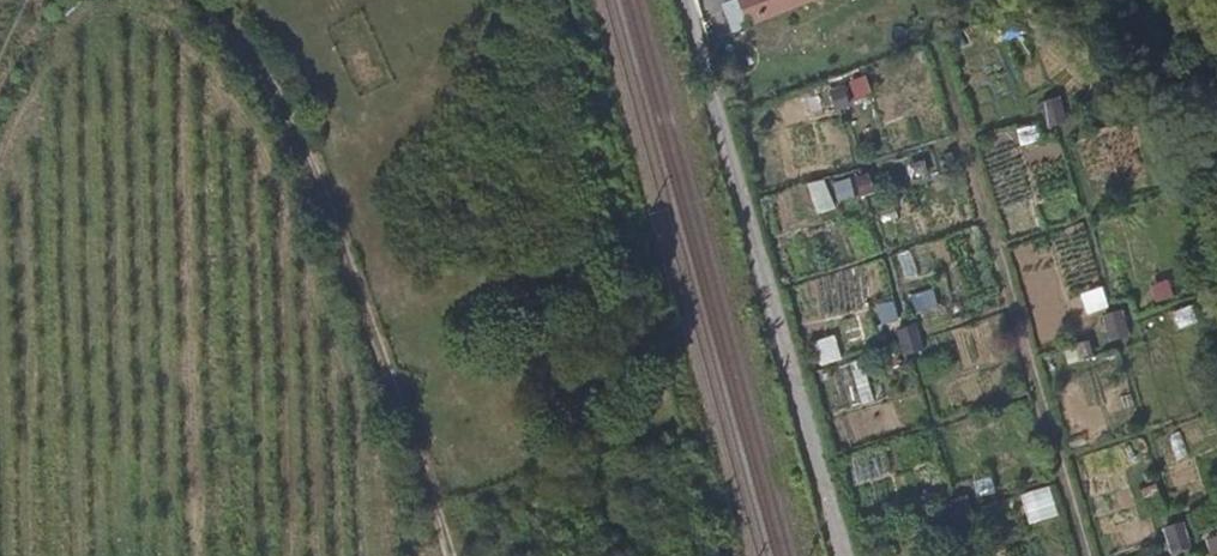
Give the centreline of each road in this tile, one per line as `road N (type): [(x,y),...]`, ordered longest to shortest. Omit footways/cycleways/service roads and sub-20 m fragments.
road 1 (track): [(1086,555),(968,158)]

